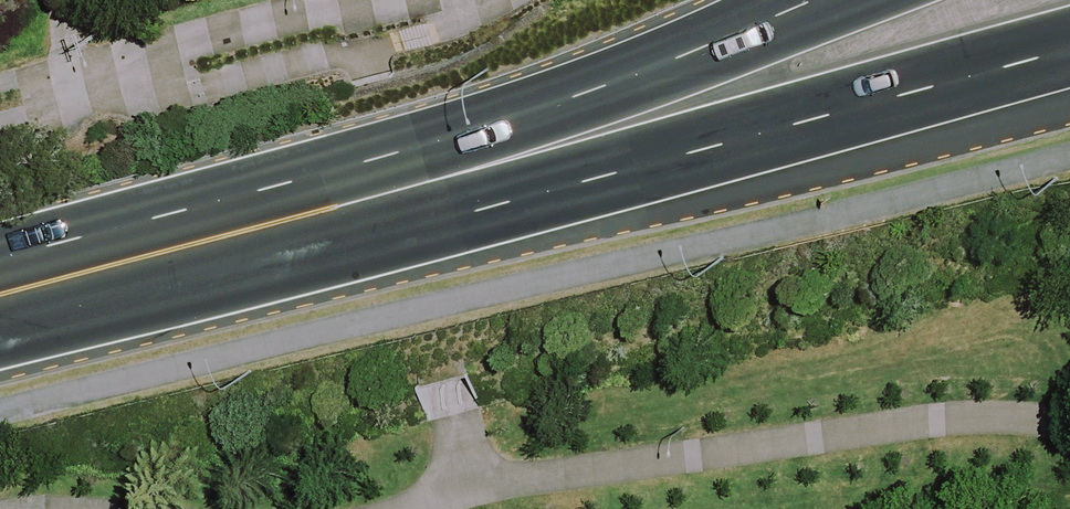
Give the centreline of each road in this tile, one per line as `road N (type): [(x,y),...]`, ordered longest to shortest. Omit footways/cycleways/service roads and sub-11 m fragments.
road 1 (trunk): [(1069,43),(876,95),(394,194)]
road 2 (trunk): [(394,194),(815,0)]
road 3 (trunk): [(0,291),(394,194)]
road 4 (residential): [(0,135),(77,115),(162,53),(367,0)]

